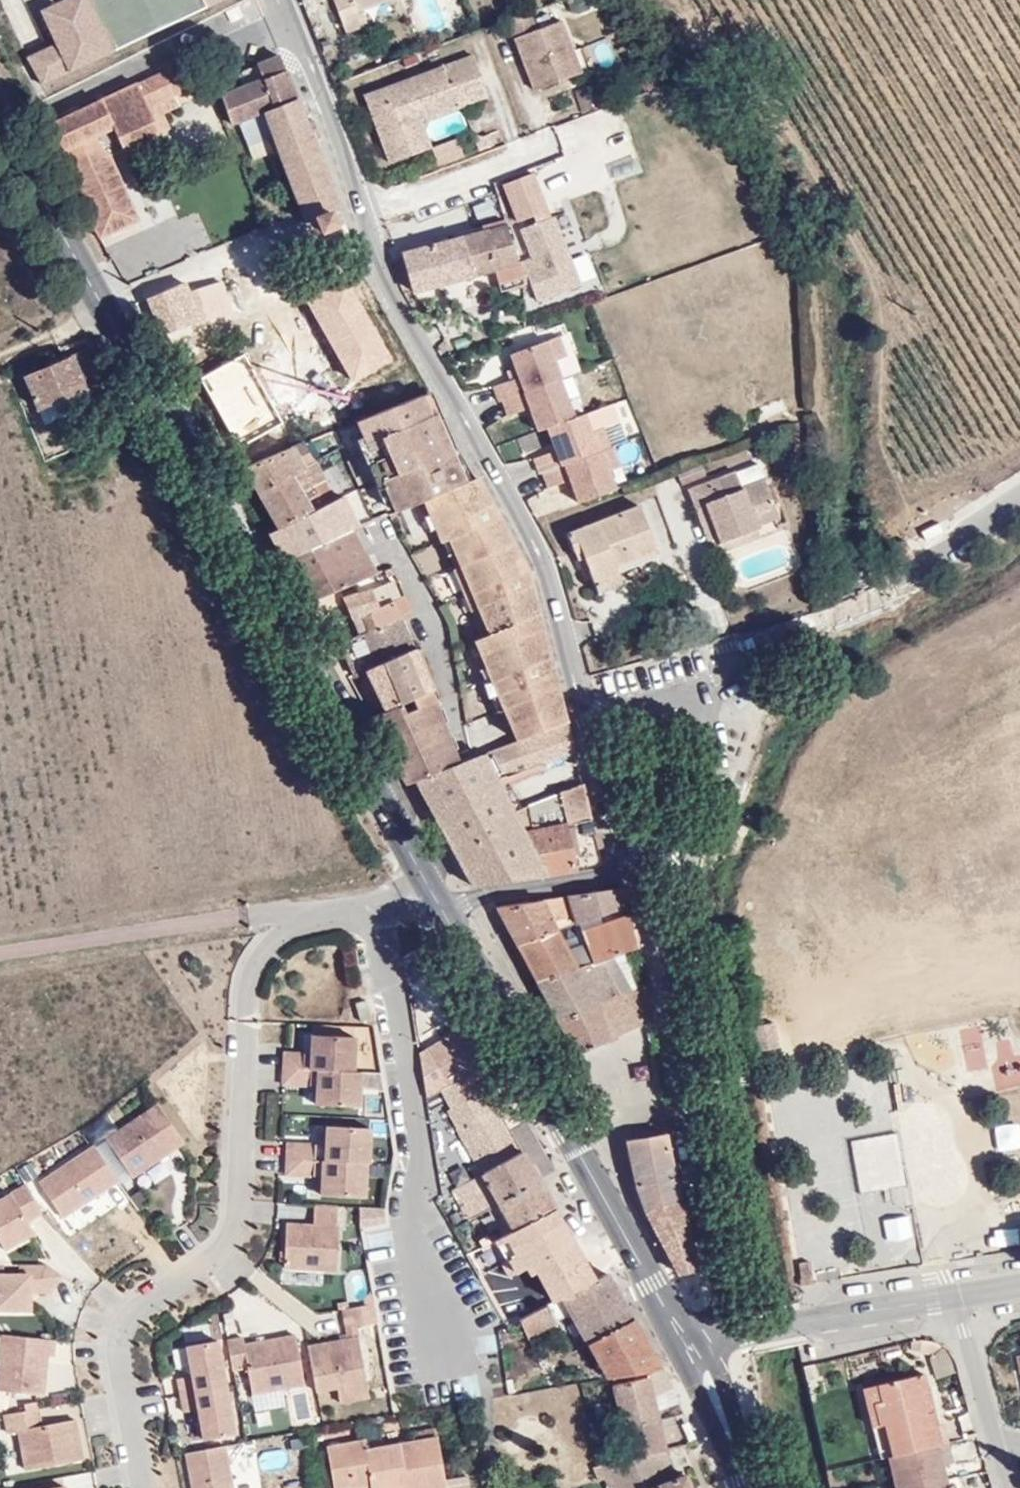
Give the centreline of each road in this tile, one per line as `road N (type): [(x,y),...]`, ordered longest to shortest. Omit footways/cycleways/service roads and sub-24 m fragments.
road 1 (primary): [(0,125),(443,911)]
road 2 (residential): [(276,0),(359,214),(538,529),(586,721)]
road 3 (primary): [(443,911),(687,1347)]
road 4 (residential): [(724,1339),(674,995),(674,876)]
road 5 (residential): [(1019,495),(907,580),(717,694)]
road 6 (tertiary): [(724,1339),(953,1296)]
road 7 (residential): [(674,876),(708,829),(717,694)]
road 8 (residential): [(617,880),(443,911)]
road 9 (residential): [(586,721),(617,880)]
road 10 (residential): [(953,1296),(1000,1450)]
road 11 (primary): [(687,1347),(748,1487)]
road 12 (residential): [(717,694),(586,721)]

